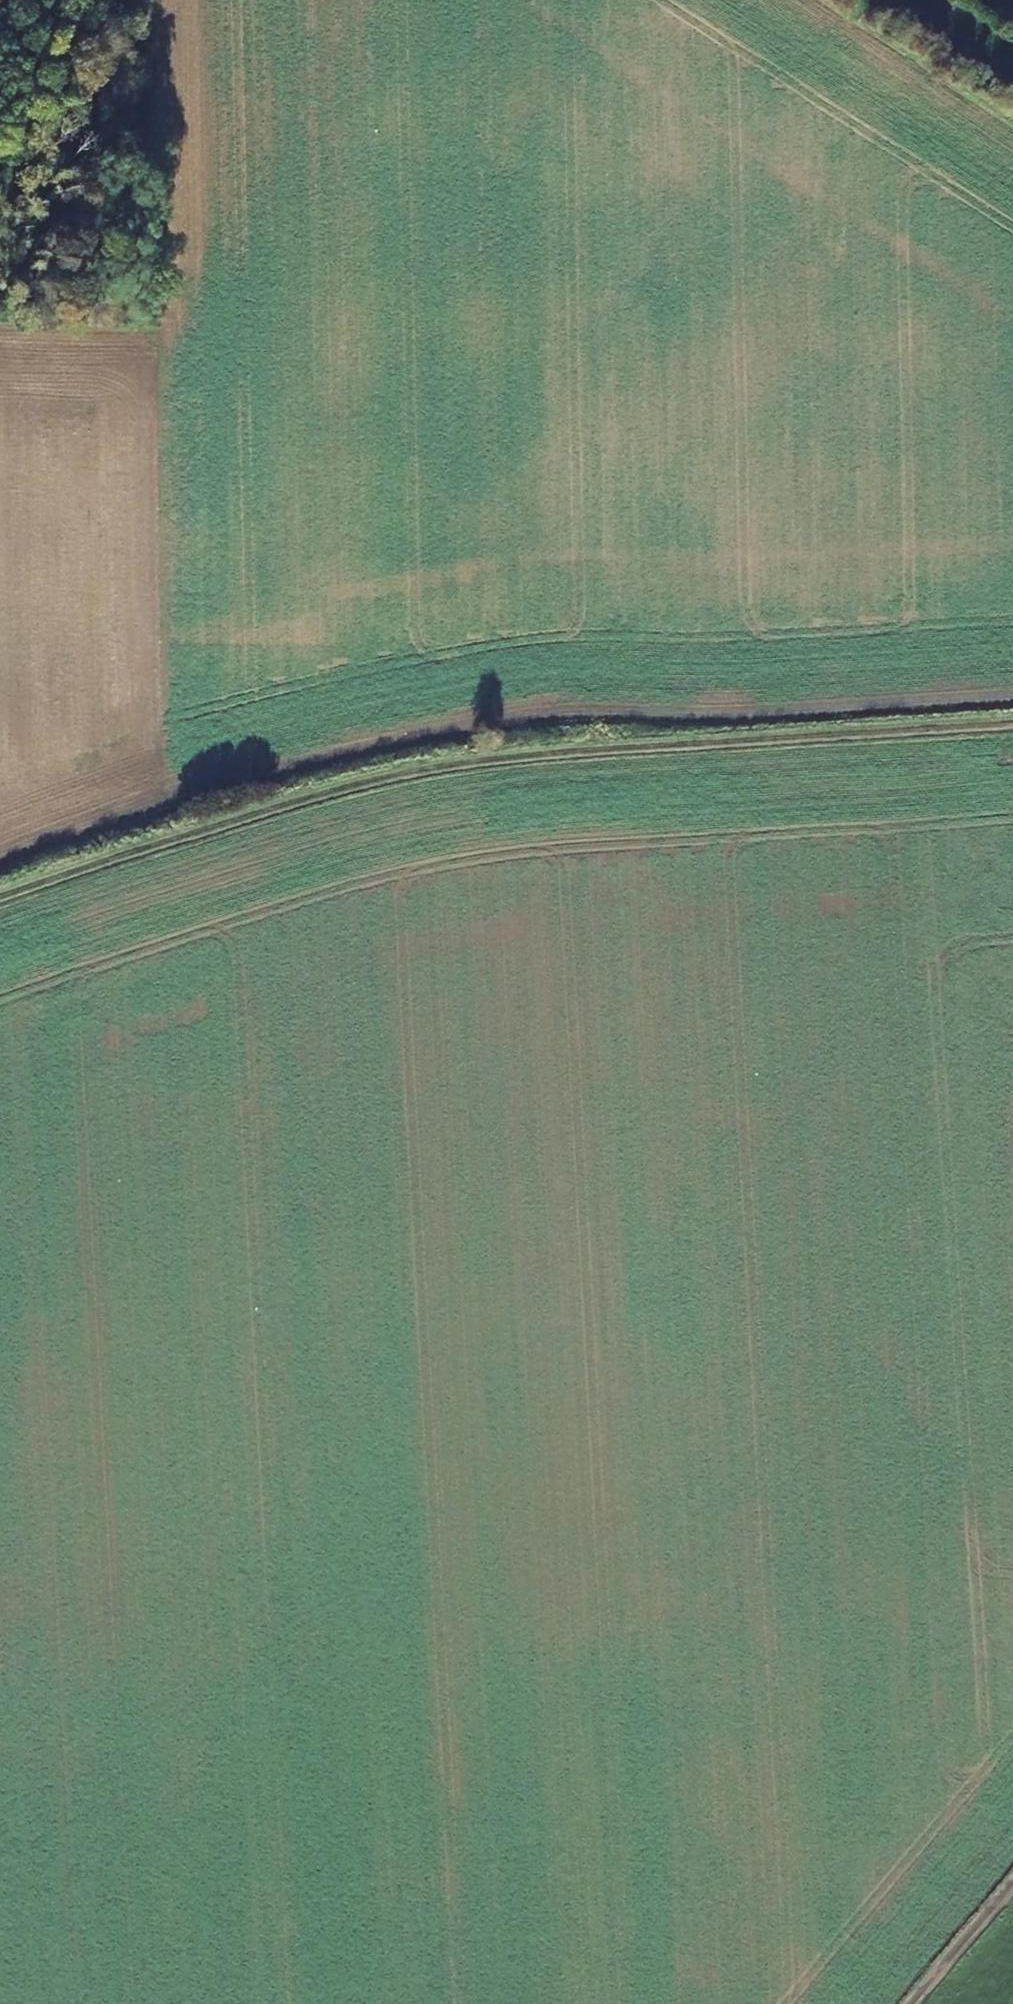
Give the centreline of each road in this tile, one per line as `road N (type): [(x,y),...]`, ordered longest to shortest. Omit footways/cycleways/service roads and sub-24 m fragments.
road 1 (track): [(0,898),(348,785),(476,763),(1012,726)]
road 2 (track): [(1012,1882),(909,2003)]

